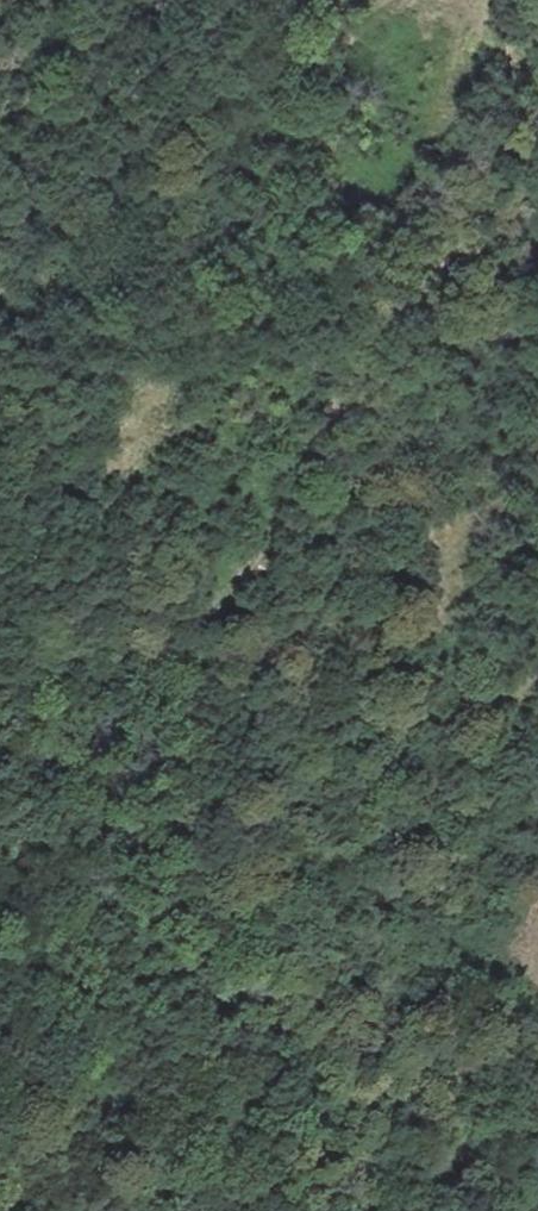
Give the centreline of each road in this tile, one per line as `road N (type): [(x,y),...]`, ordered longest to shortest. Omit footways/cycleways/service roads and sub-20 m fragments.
road 1 (track): [(537,1063),(469,1081),(167,1210)]

